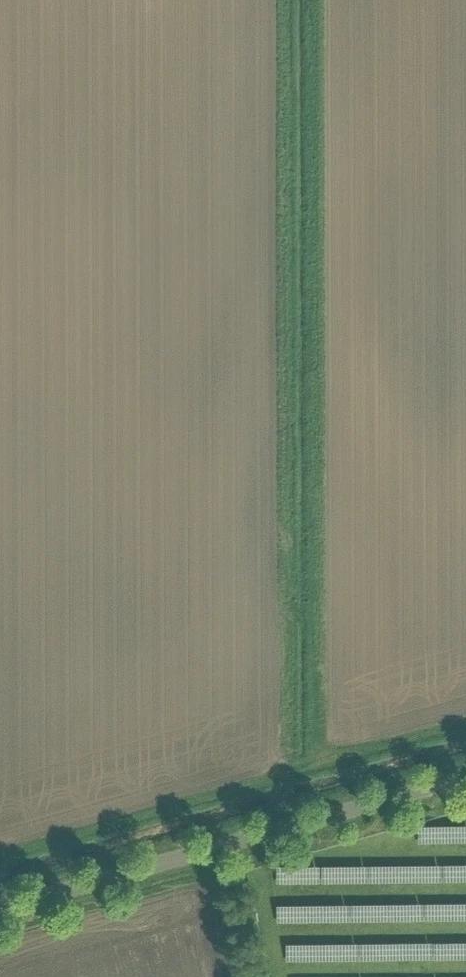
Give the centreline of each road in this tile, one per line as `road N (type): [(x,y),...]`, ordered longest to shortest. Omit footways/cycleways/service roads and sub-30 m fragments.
road 1 (residential): [(465,777),(0,909)]

